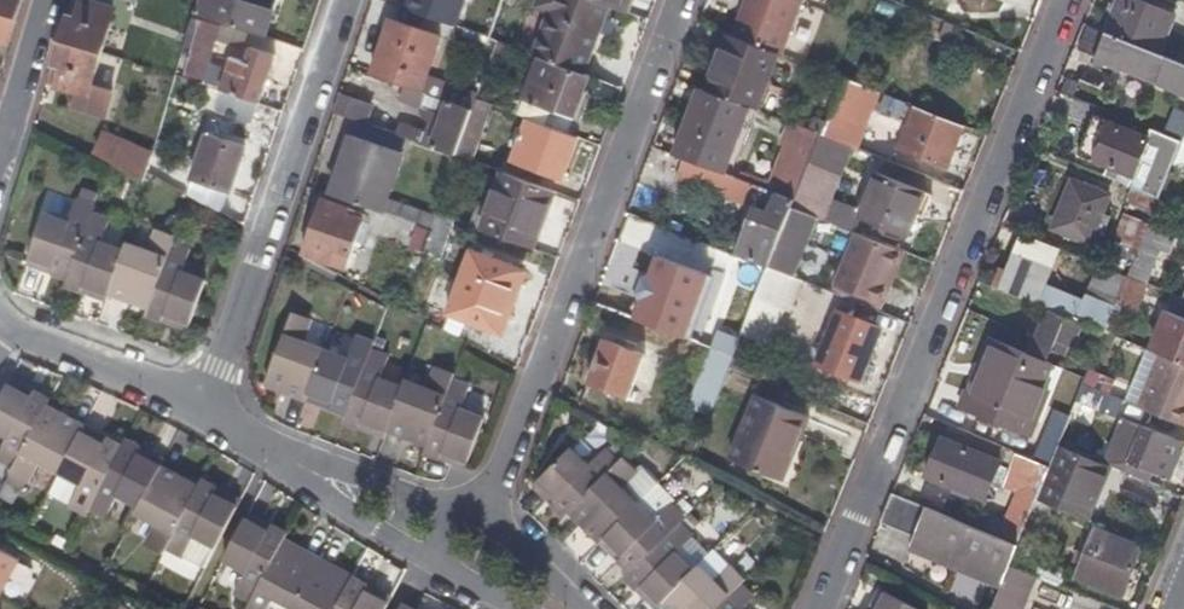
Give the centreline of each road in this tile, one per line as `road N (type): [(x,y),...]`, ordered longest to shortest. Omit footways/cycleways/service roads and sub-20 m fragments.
road 1 (residential): [(822,608),(1067,0)]
road 2 (residential): [(683,0),(508,464),(472,507)]
road 3 (residential): [(232,335),(346,0)]
road 4 (residential): [(472,507),(251,443)]
road 5 (residential): [(251,443),(431,558)]
road 6 (residential): [(48,0),(0,165)]
road 7 (unclassified): [(160,386),(4,323)]
road 8 (residential): [(582,608),(513,531),(472,507)]

